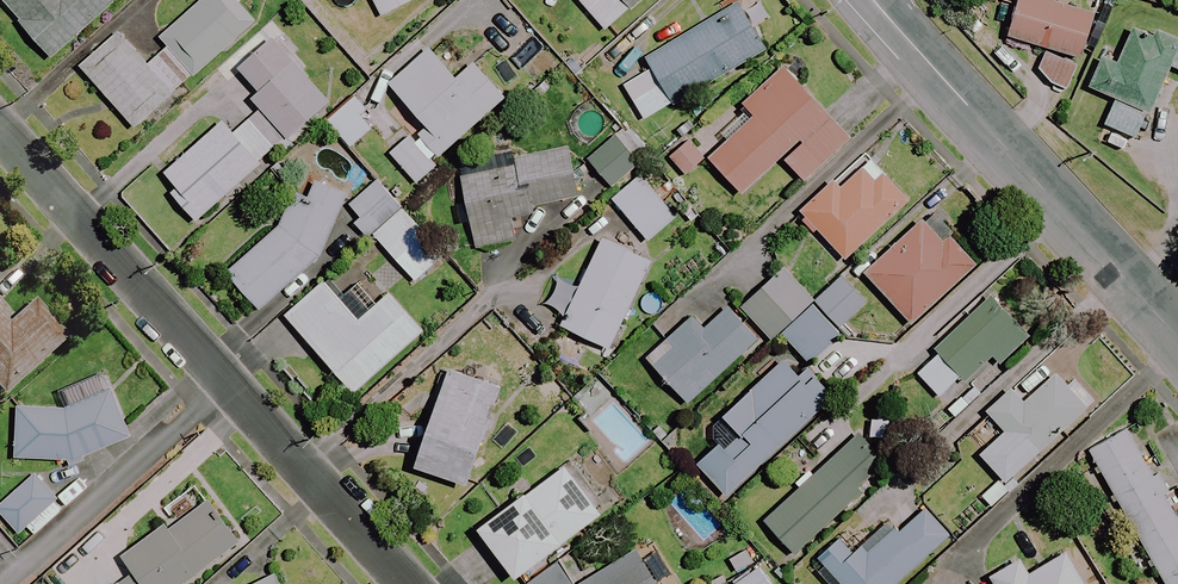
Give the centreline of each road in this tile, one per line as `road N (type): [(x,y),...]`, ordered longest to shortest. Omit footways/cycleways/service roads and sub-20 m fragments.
road 1 (residential): [(0,137),(407,583)]
road 2 (unclassified): [(880,10),(1177,345)]

